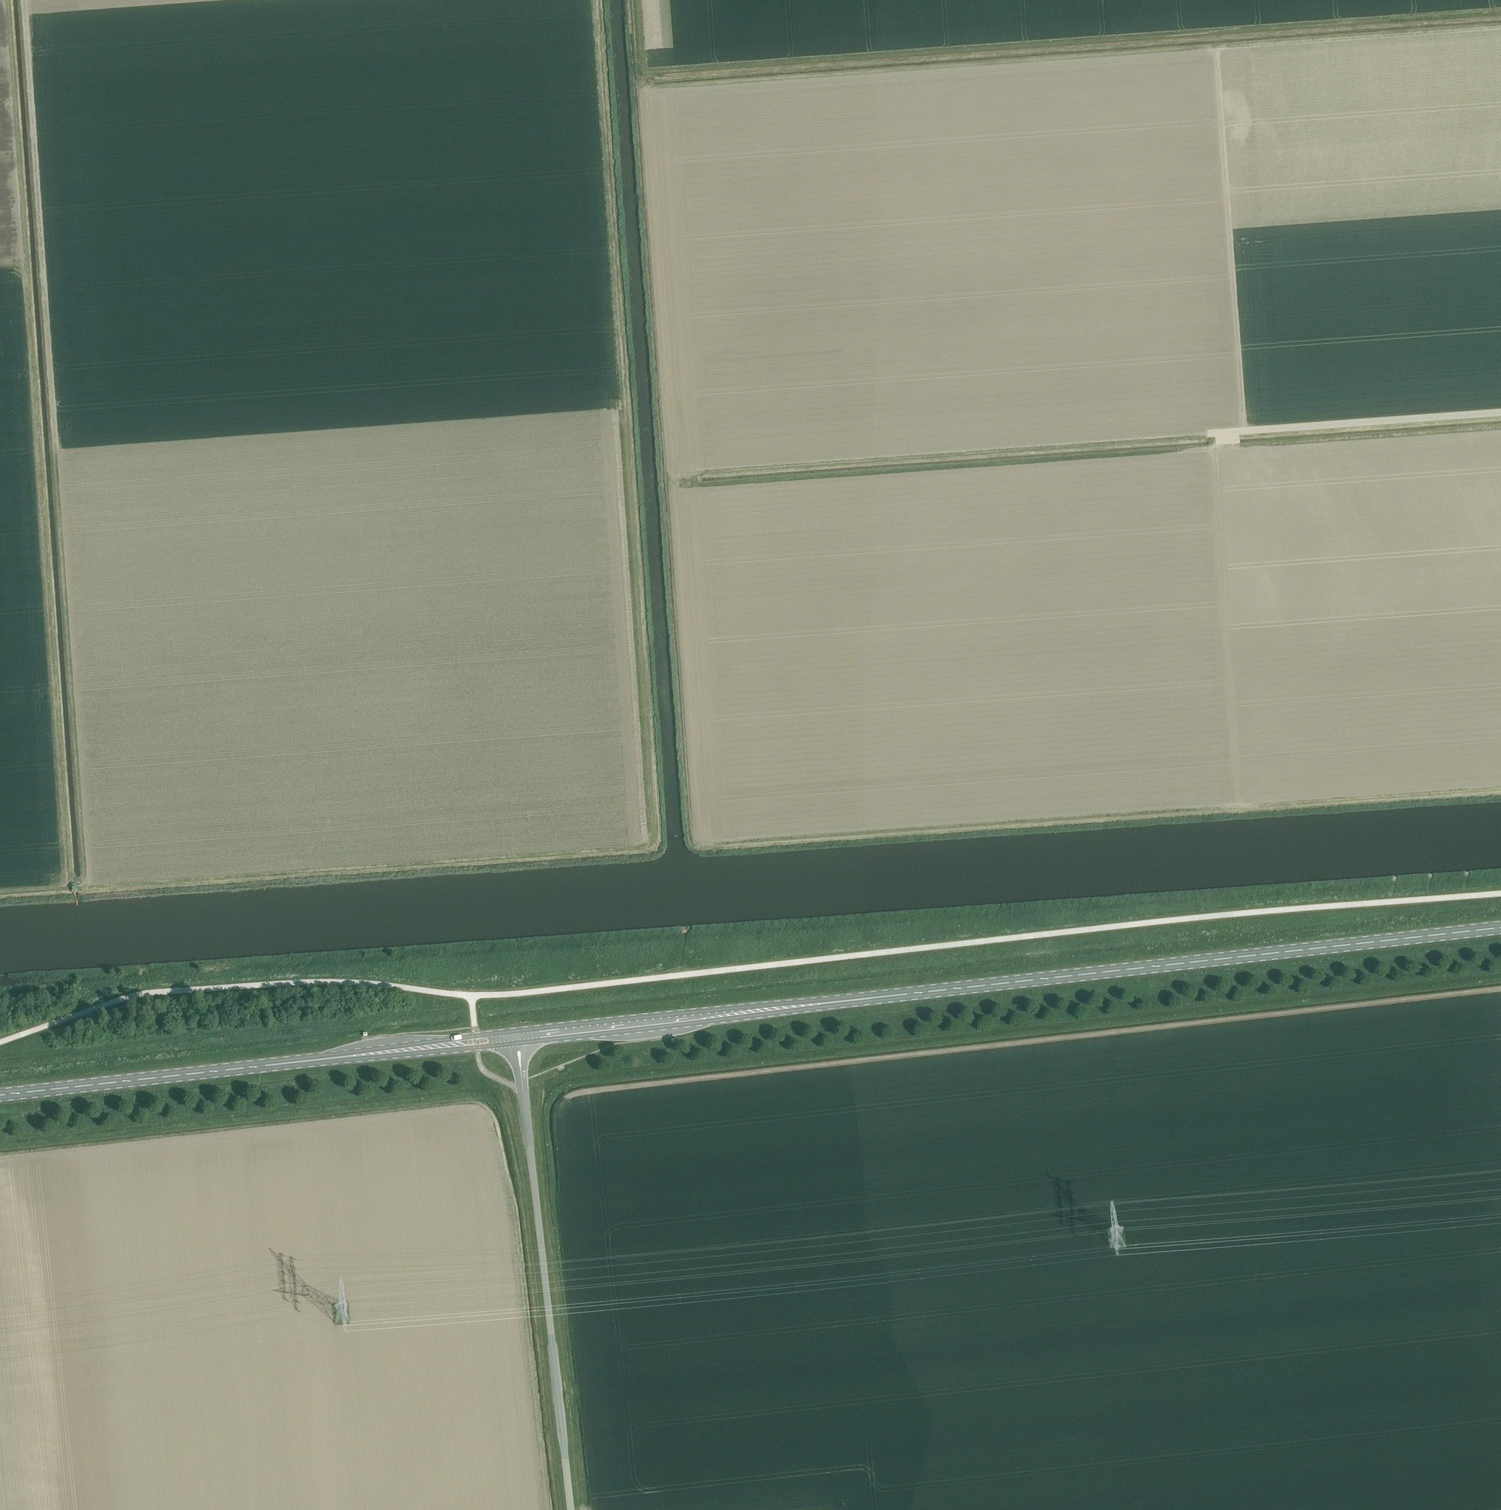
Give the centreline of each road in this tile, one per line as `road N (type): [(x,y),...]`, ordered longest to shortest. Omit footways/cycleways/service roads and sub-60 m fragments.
road 1 (primary): [(517,1038),(1500,928)]
road 2 (unclassified): [(567,1509),(517,1038)]
road 3 (primary): [(0,1090),(449,1044)]

